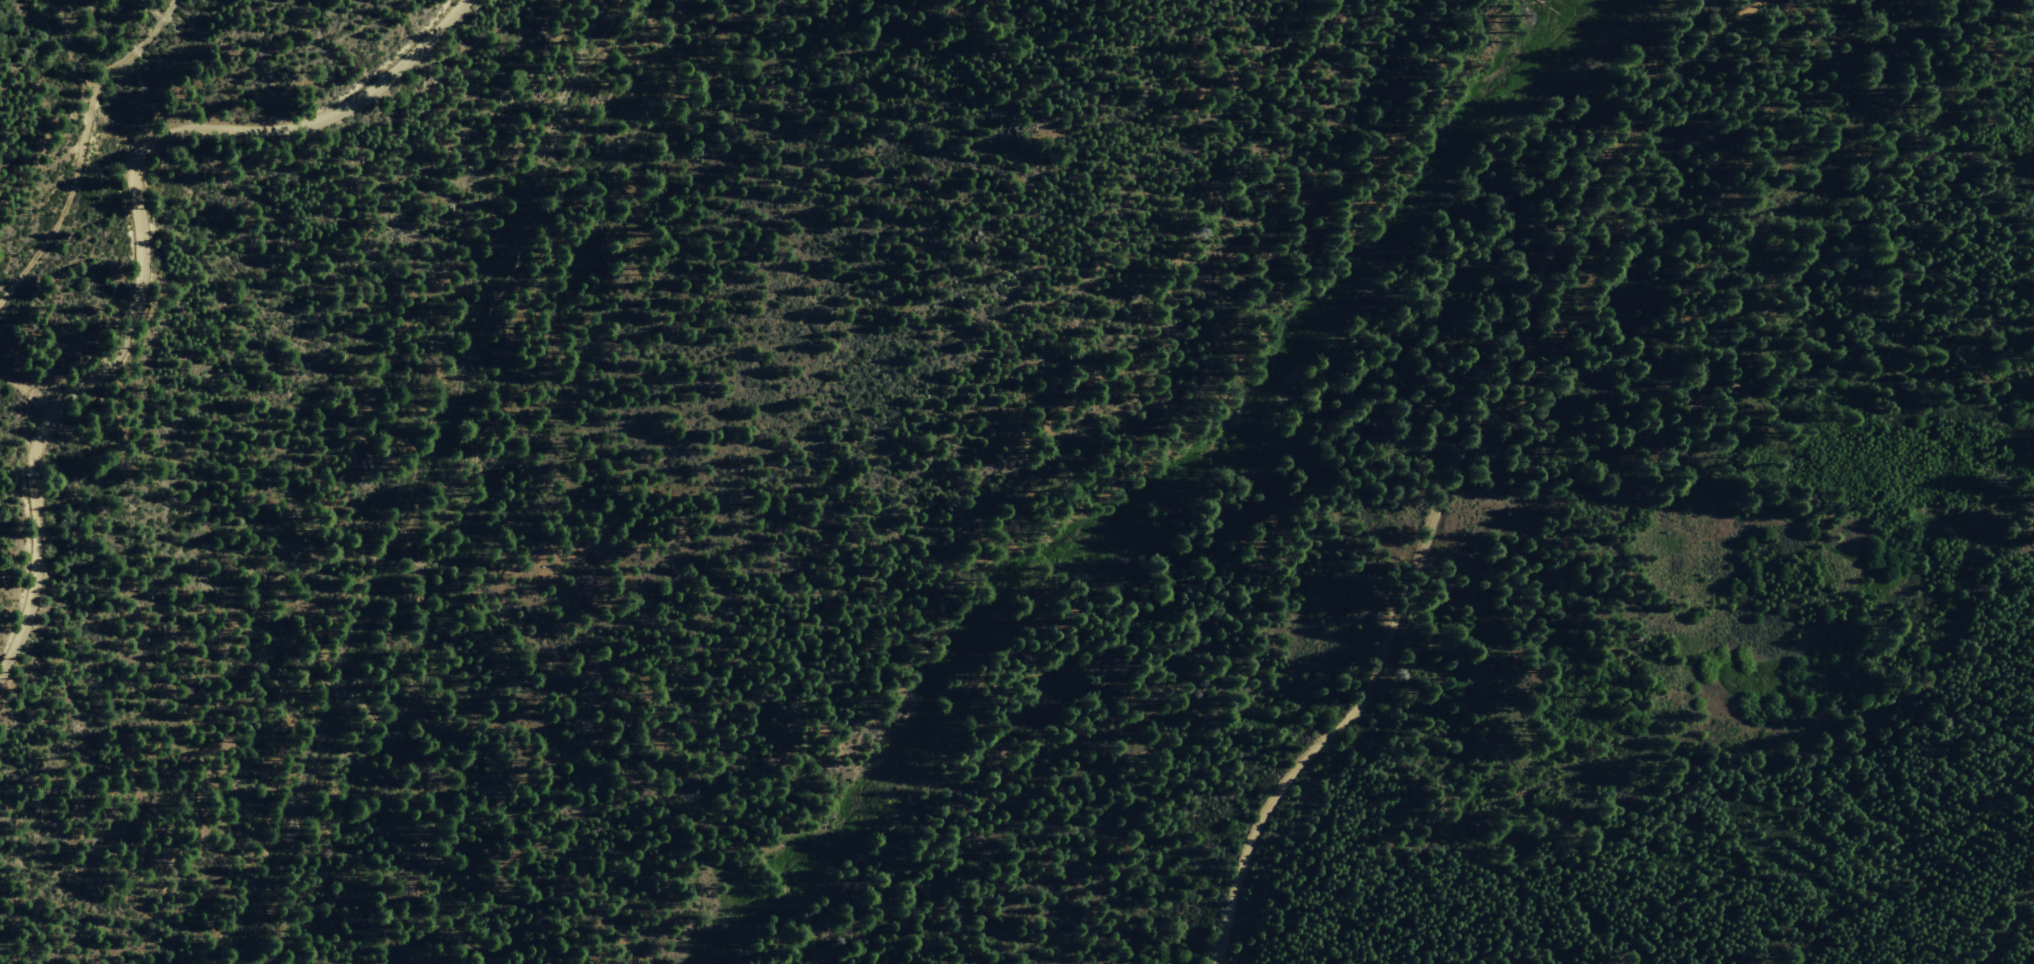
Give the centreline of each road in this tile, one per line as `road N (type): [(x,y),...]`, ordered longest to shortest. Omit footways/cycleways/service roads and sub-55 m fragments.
road 1 (track): [(1218,963),(1256,827),(1371,688),(1446,482),(1509,368),(1596,165),(1687,54),(1768,0)]
road 2 (residential): [(463,0),(378,85),(319,120),(254,134),(178,128),(146,147),(134,183),(143,256),(139,318),(117,362),(52,416),(35,449),(33,601),(0,673)]

